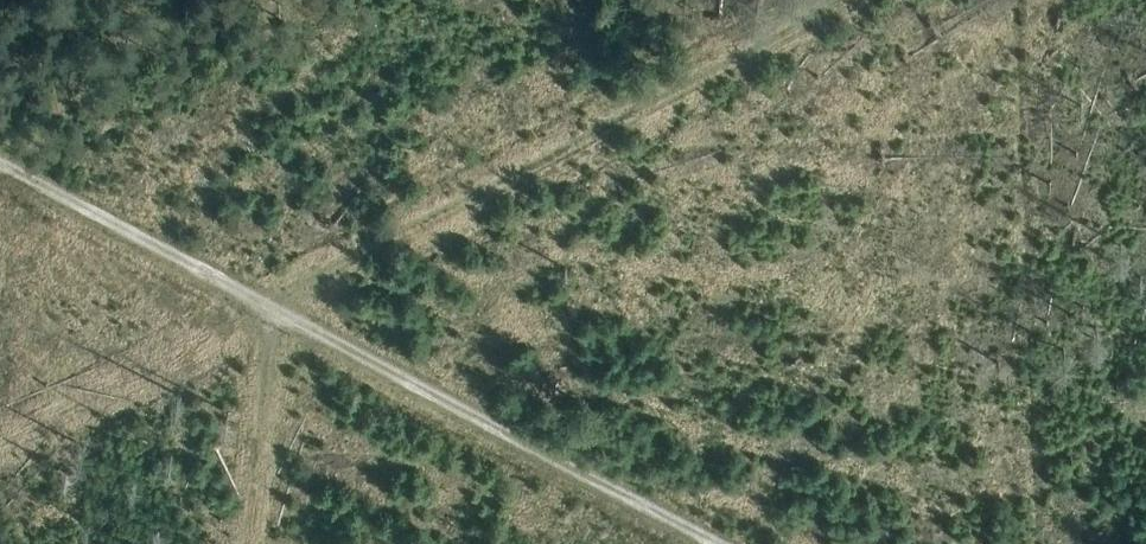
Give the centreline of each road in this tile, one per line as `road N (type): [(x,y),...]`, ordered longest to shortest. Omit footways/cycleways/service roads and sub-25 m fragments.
road 1 (track): [(720,543),(0,166)]
road 2 (track): [(843,0),(267,306)]
road 3 (track): [(267,306),(0,444)]
road 4 (track): [(267,306),(272,338),(246,543)]

